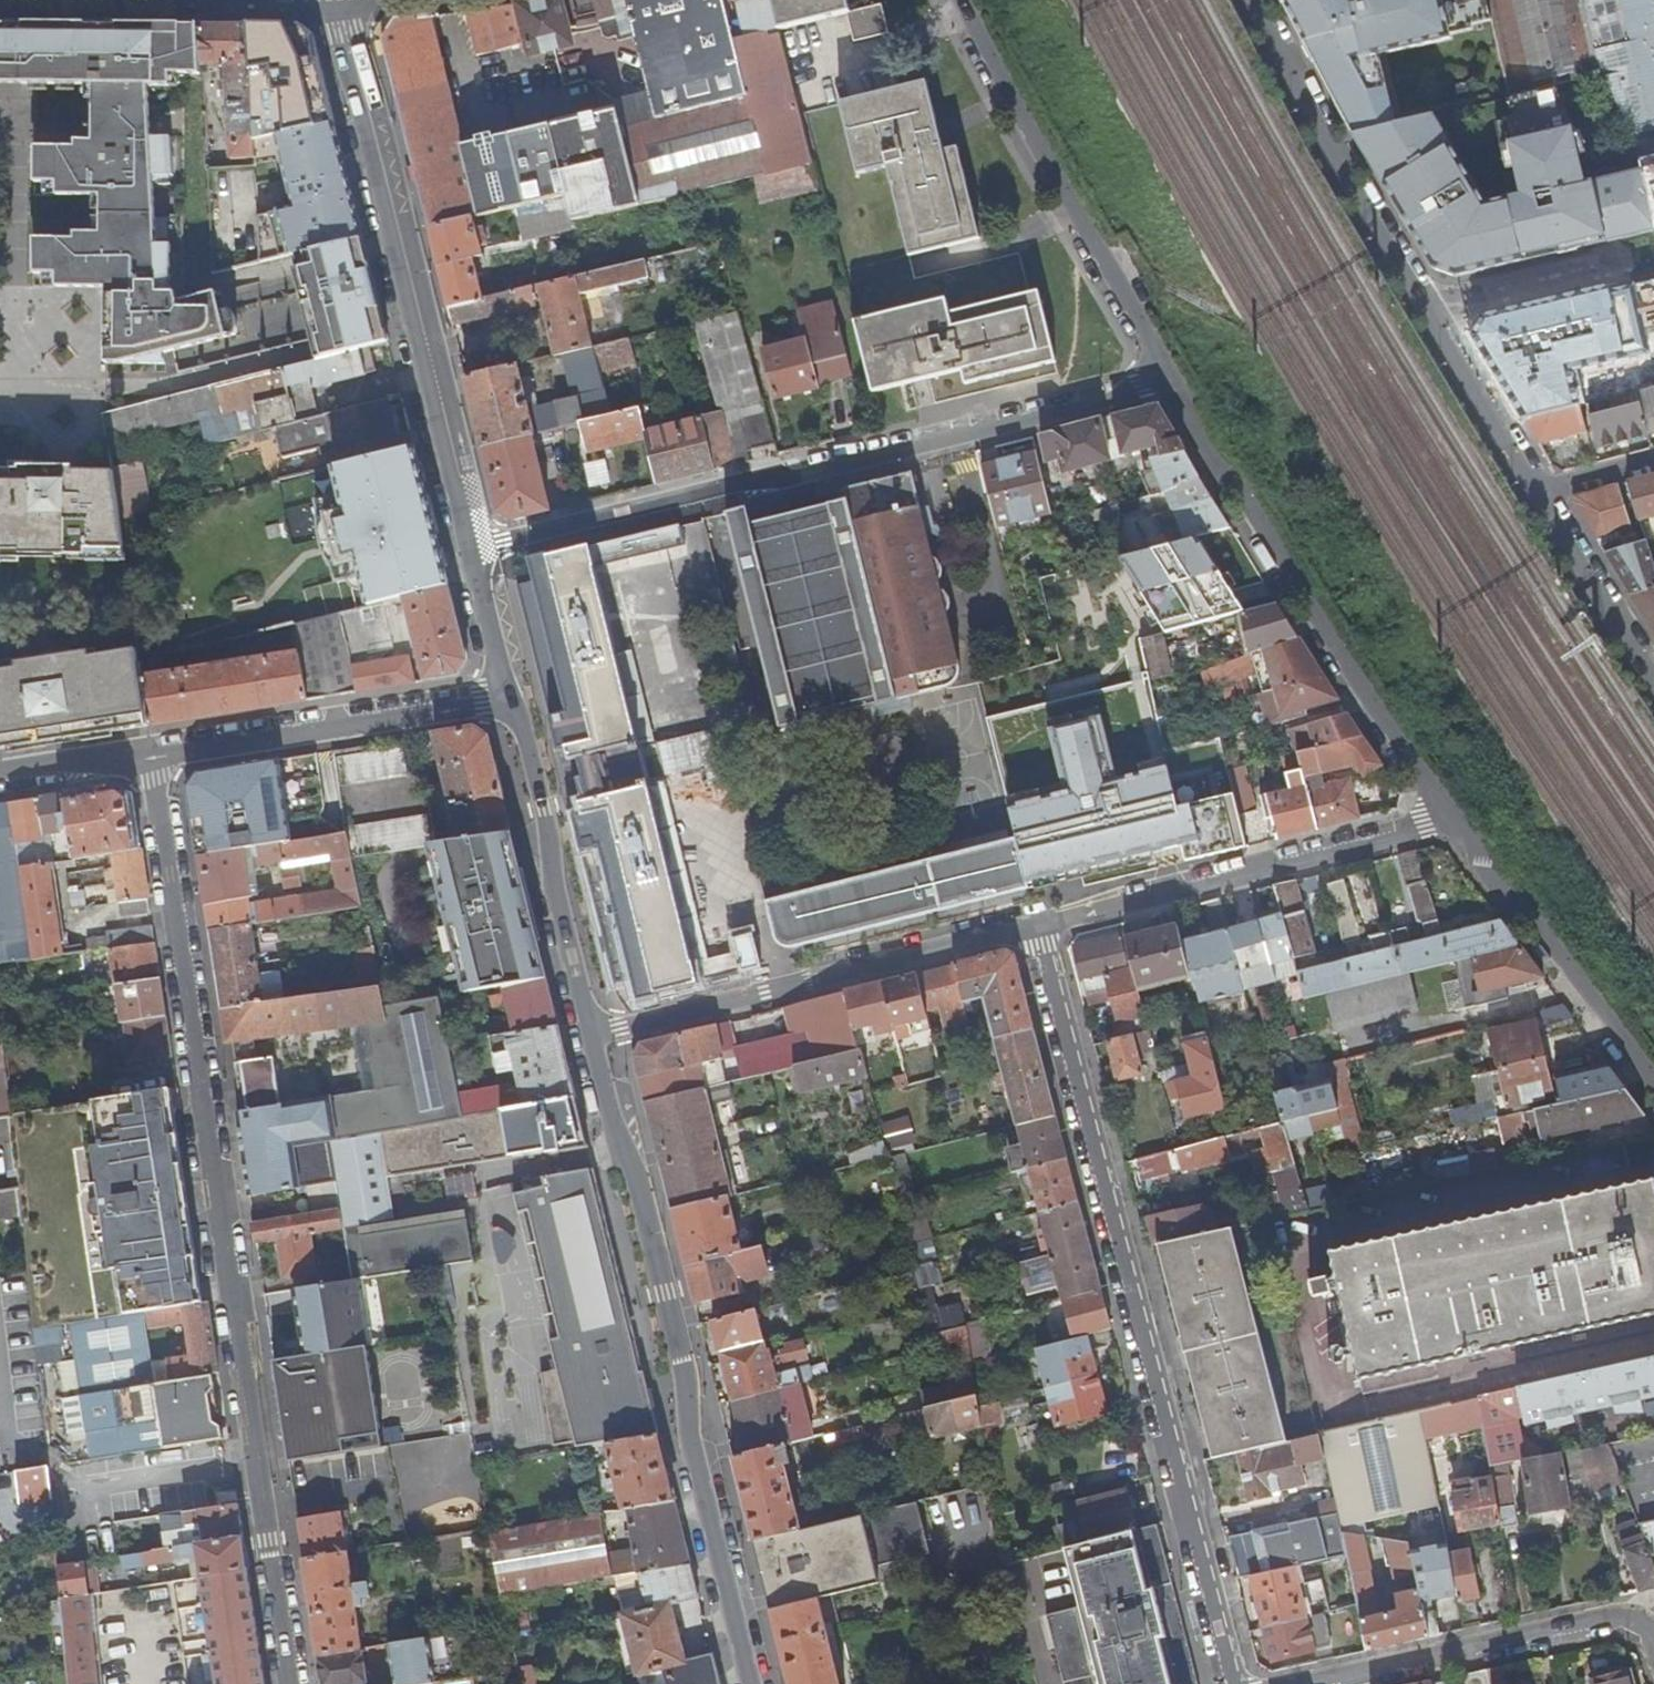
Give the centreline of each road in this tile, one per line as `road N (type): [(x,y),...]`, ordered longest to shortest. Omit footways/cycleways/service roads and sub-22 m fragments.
road 1 (residential): [(294,1683),(159,753)]
road 2 (residential): [(1038,919),(1246,1683)]
road 3 (residential): [(1244,0),(1301,114),(1653,662)]
road 4 (residential): [(475,552),(1171,378)]
road 5 (tertiary): [(750,1683),(692,1455),(683,1355),(639,1177),(606,1107),(588,1024)]
road 6 (tertiary): [(475,552),(339,0)]
road 7 (residential): [(1459,820),(1370,702),(1245,497),(1189,427),(1171,378)]
road 8 (residential): [(1038,919),(620,1029),(588,1024)]
road 9 (residential): [(1459,820),(1038,919)]
road 10 (residential): [(1171,378),(963,0)]
road 11 (residential): [(1653,1643),(1643,1616),(1321,1683)]
road 12 (residential): [(508,696),(159,753)]
road 13 (tertiary): [(588,1024),(544,807),(508,696)]
road 14 (residential): [(1653,1078),(1540,926),(1498,893),(1459,820)]
road 15 (residential): [(159,753),(0,779)]
road 16 (tertiary): [(508,696),(475,552)]

